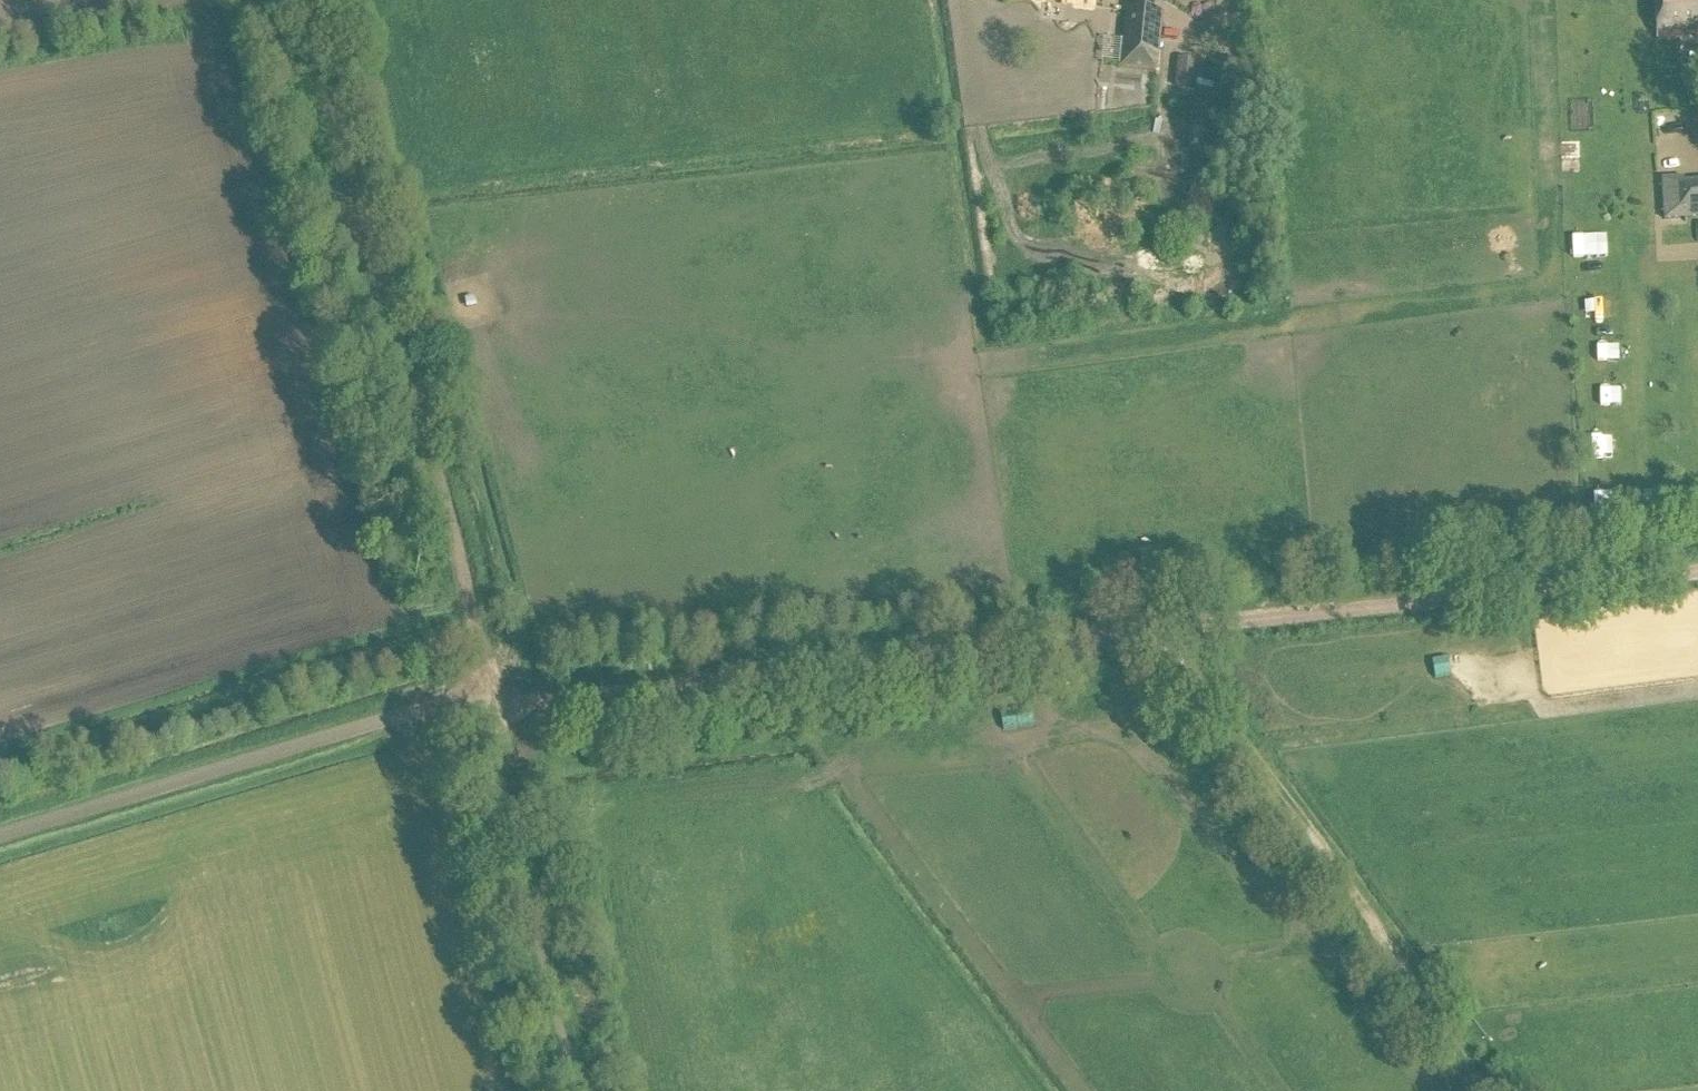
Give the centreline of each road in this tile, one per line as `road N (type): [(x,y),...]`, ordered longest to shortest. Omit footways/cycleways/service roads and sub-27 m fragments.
road 1 (unclassified): [(1697,572),(535,705),(494,702)]
road 2 (track): [(494,702),(301,0)]
road 3 (unclassified): [(0,839),(452,704),(494,702)]

